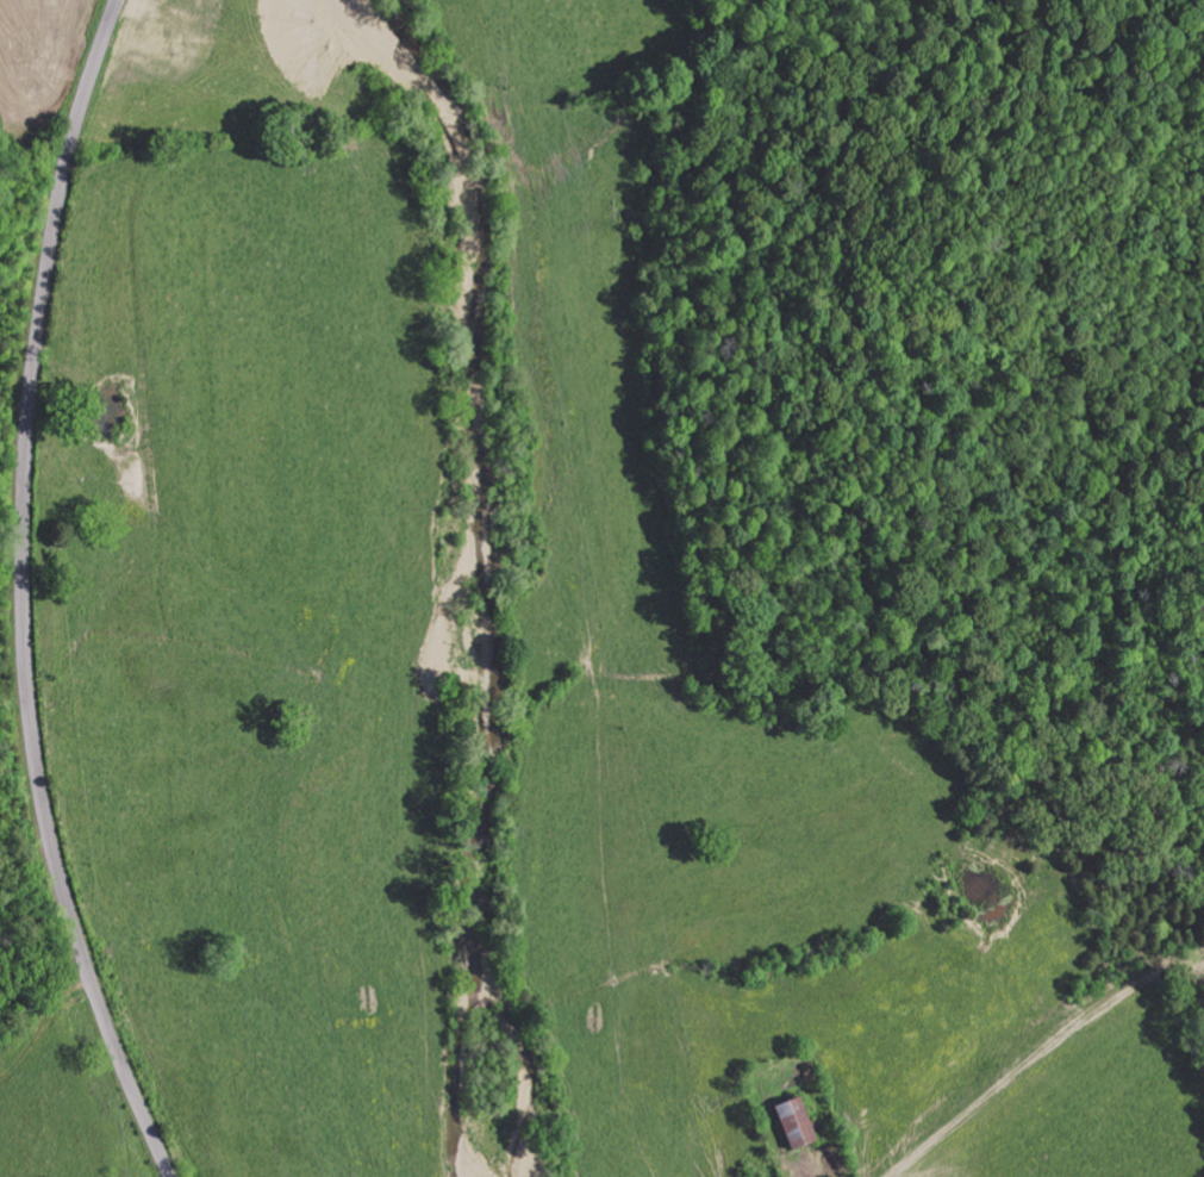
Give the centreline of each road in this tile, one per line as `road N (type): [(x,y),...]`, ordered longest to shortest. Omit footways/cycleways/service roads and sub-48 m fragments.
road 1 (residential): [(167,1176),(79,952),(54,865),(24,684),(21,538),(36,343),(57,195),(115,0)]

